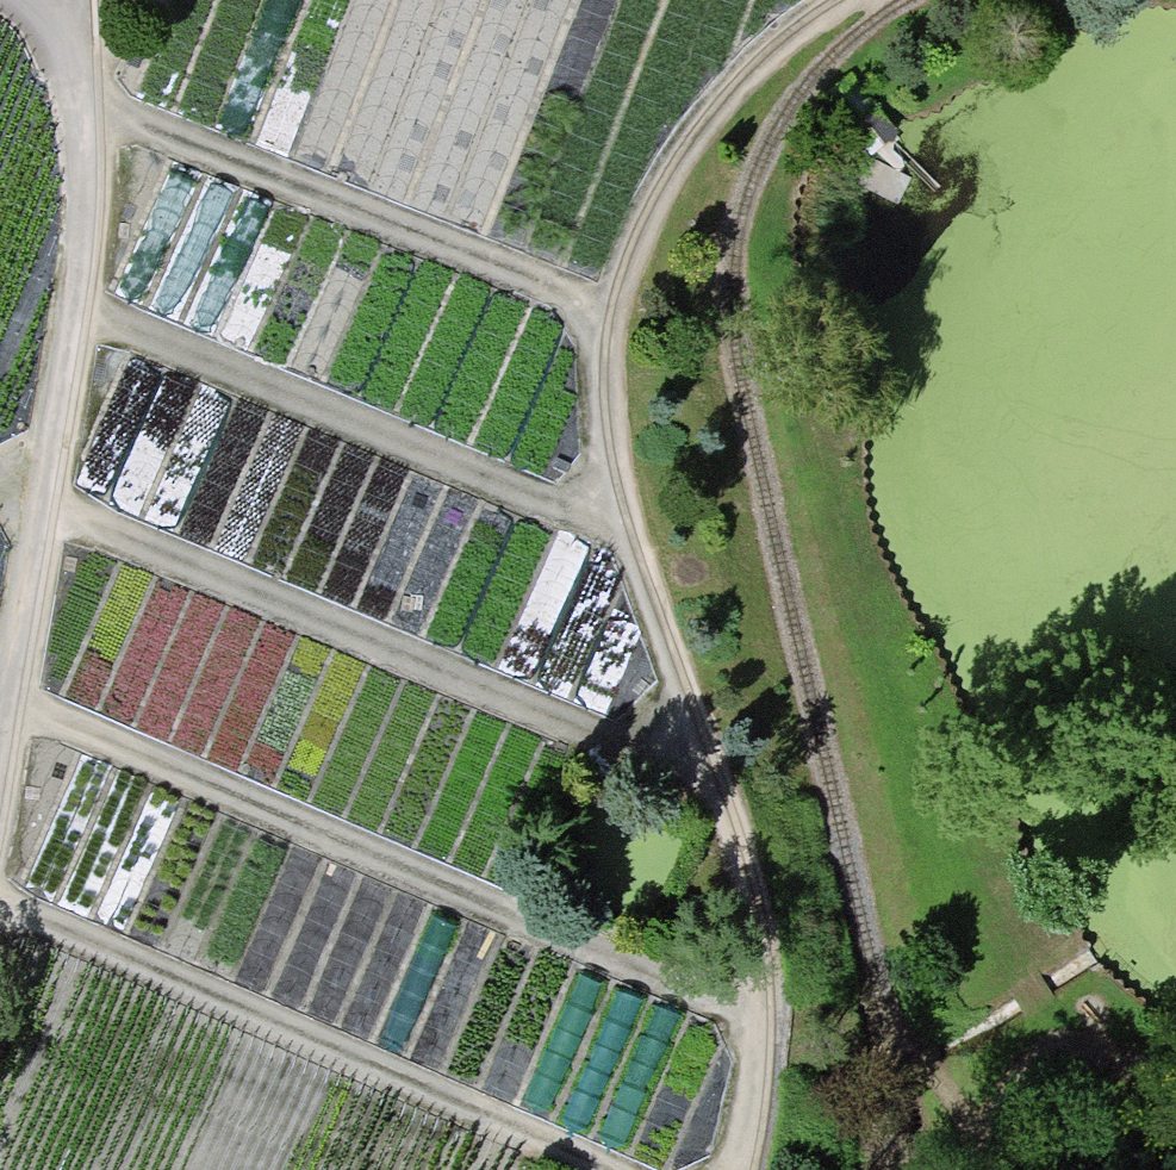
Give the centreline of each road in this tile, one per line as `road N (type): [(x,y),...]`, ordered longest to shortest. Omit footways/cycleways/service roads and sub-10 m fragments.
road 1 (track): [(7,693),(612,956),(728,998),(771,1001),(755,881),(708,748)]
road 2 (track): [(0,481),(456,682),(627,748),(708,748),(619,490)]
road 3 (track): [(79,111),(100,110),(578,297),(609,316),(640,226),(693,135),(764,53),(836,0)]
road 4 (track): [(72,302),(557,501),(619,490),(605,413),(609,316)]
road 5 (track): [(68,0),(81,240),(0,737)]
road 6 (track): [(0,904),(448,1095)]

